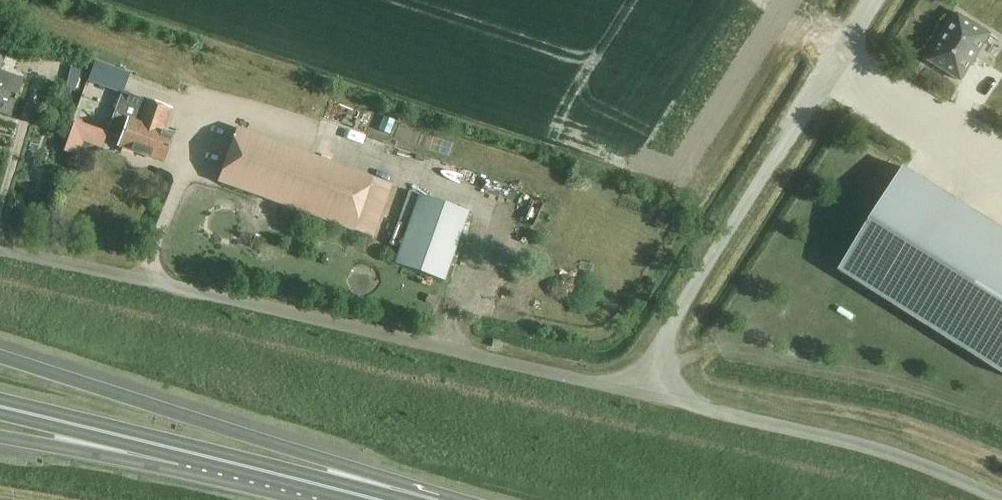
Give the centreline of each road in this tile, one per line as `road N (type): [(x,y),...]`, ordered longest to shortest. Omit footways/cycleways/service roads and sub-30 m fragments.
road 1 (unclassified): [(646,389),(0,247)]
road 2 (unclassified): [(646,389),(656,351),(876,0)]
road 3 (trunk): [(414,499),(380,476),(0,357)]
road 4 (unclassified): [(1001,499),(910,461),(646,389)]
road 5 (trunk): [(196,455),(0,408)]
road 6 (trunk): [(0,437),(196,455)]
road 7 (trunk): [(374,499),(196,455)]

